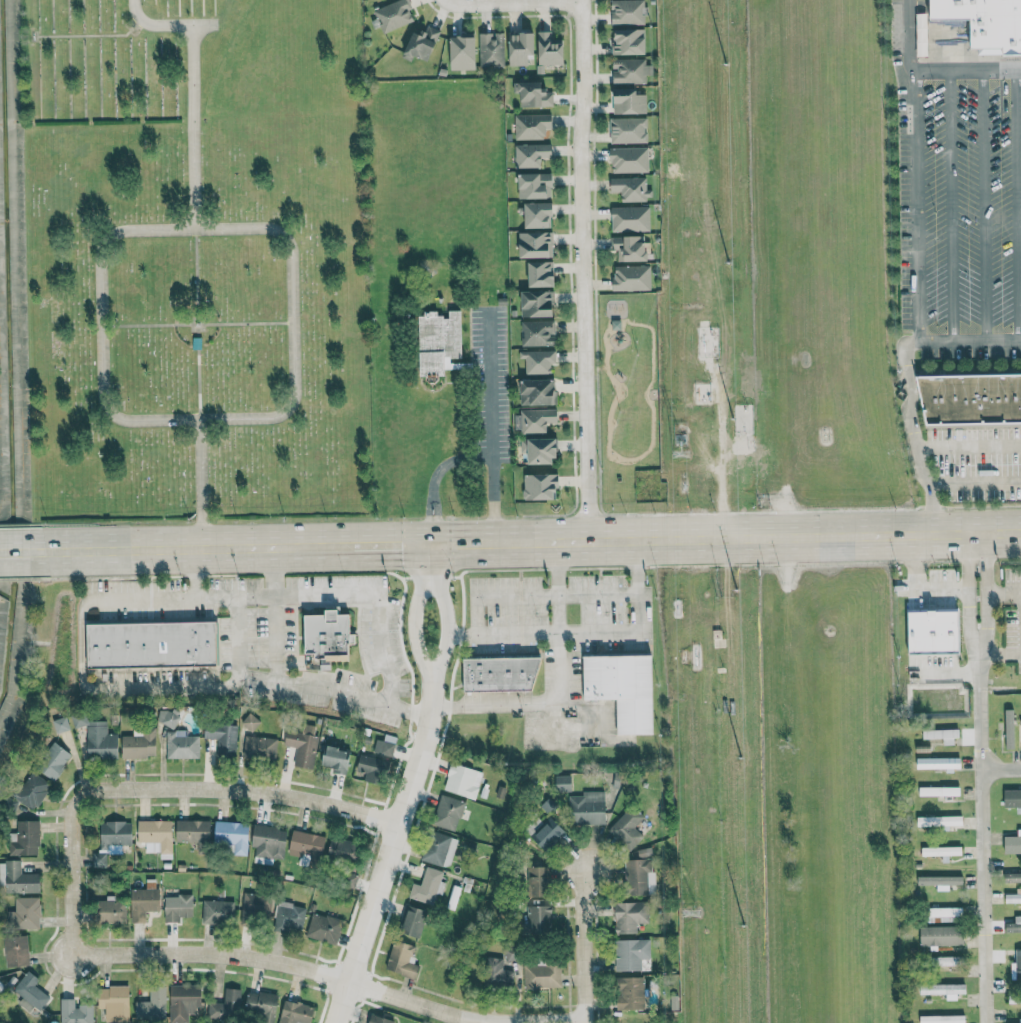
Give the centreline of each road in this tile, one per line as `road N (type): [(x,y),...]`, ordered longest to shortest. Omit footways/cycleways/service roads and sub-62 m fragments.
road 1 (residential): [(589,543),(577,0)]
road 2 (secondary): [(493,542),(1020,532)]
road 3 (residential): [(334,1022),(424,734),(433,543)]
road 4 (residential): [(986,1022),(977,533)]
road 5 (residential): [(108,952),(265,957),(469,1022)]
road 6 (secondary): [(47,551),(354,545)]
road 7 (residential): [(125,790),(243,788),(351,805),(397,823)]
road 8 (residential): [(108,952),(79,953),(71,934),(68,821),(83,791),(125,790)]
road 9 (residential): [(582,1022),(581,864)]
road 10 (residential): [(577,1),(445,0)]

